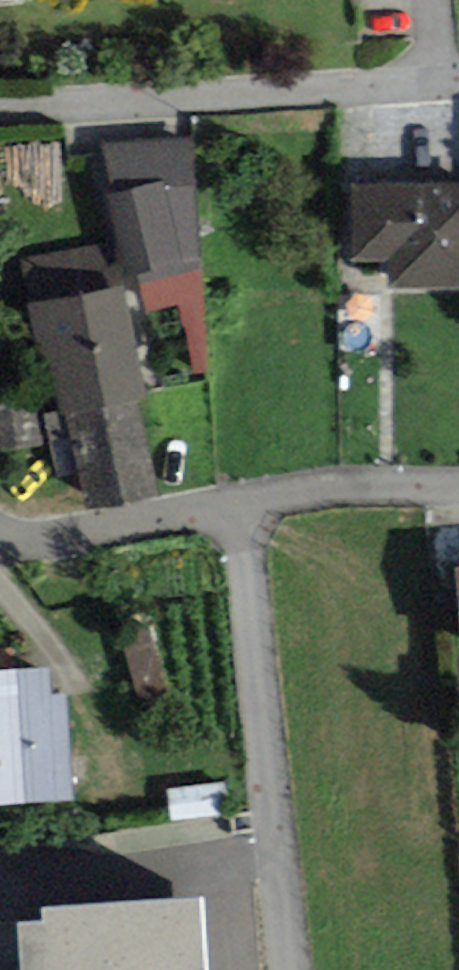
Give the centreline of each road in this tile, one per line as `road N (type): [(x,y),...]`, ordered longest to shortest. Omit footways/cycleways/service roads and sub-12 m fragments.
road 1 (residential): [(282,969),(244,498)]
road 2 (residential): [(458,79),(0,103)]
road 3 (residential): [(244,498),(0,538)]
road 4 (residential): [(458,491),(377,487),(244,498)]

